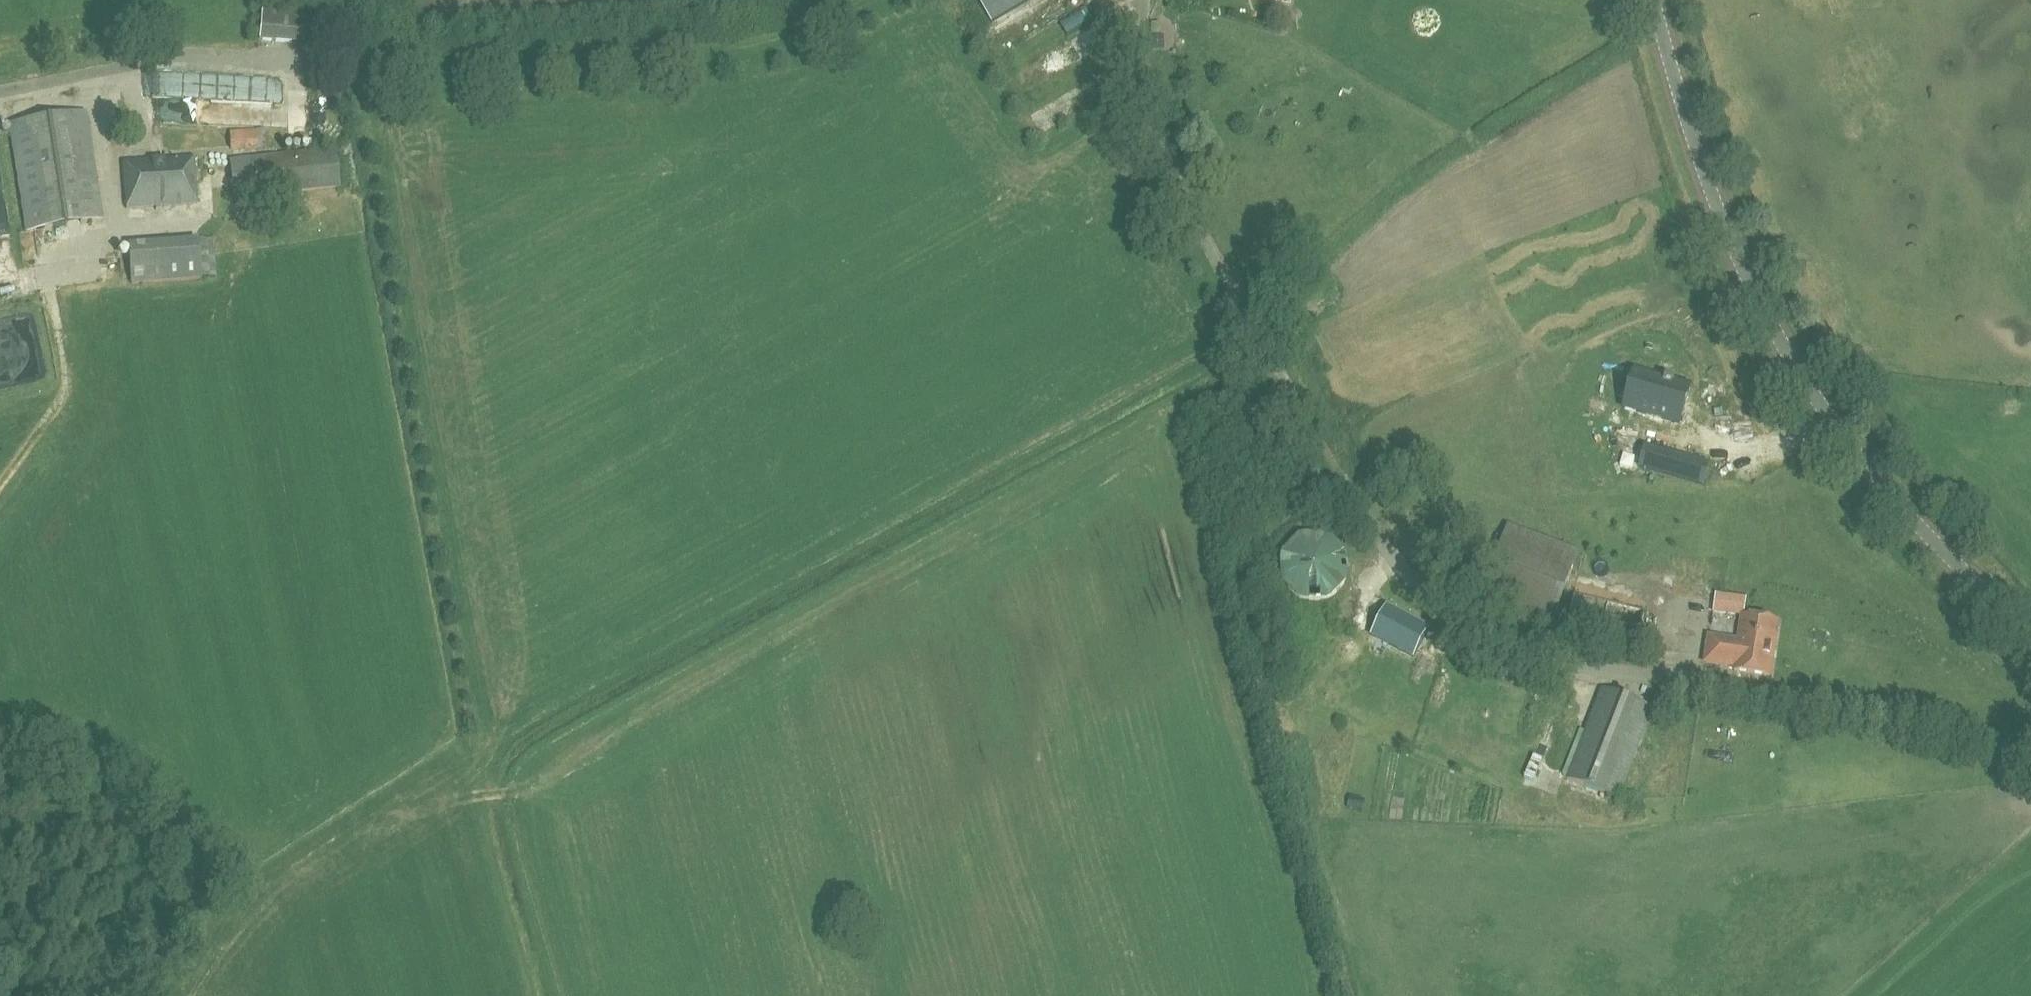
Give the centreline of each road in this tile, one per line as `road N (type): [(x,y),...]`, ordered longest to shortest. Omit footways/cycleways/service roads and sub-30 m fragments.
road 1 (secondary): [(2030,642),(1910,524),(1789,364),(1716,212),(1654,0)]
road 2 (track): [(358,66),(631,57),(743,41),(862,0)]
road 3 (unclassified): [(358,66),(186,62),(0,94)]

